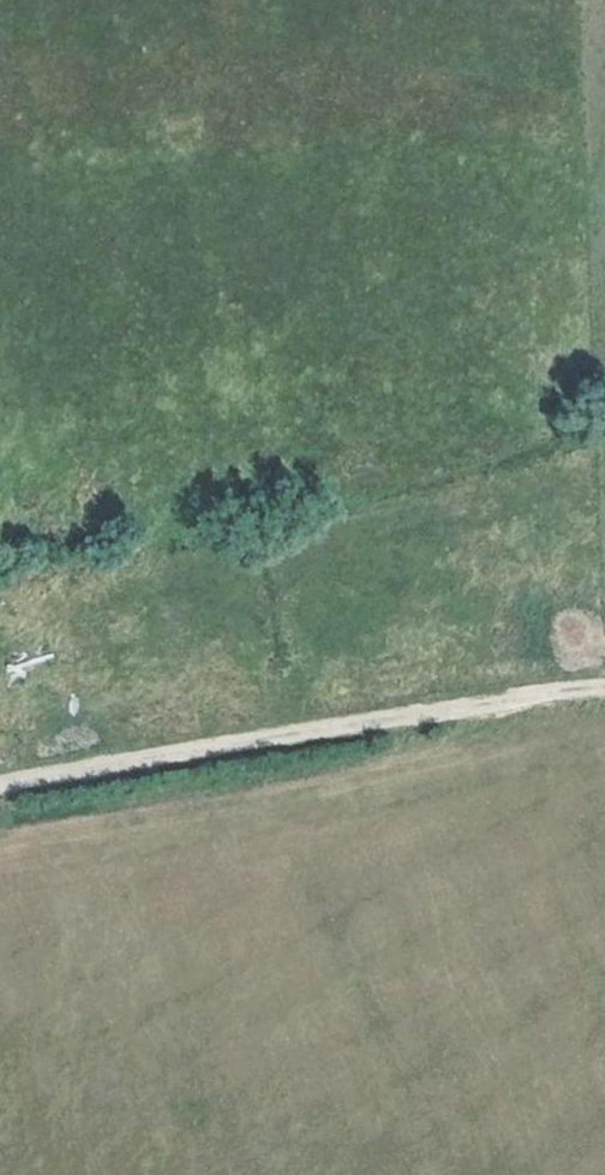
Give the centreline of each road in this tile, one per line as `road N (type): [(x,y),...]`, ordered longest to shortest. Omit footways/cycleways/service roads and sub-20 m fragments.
road 1 (track): [(604,687),(0,790)]

